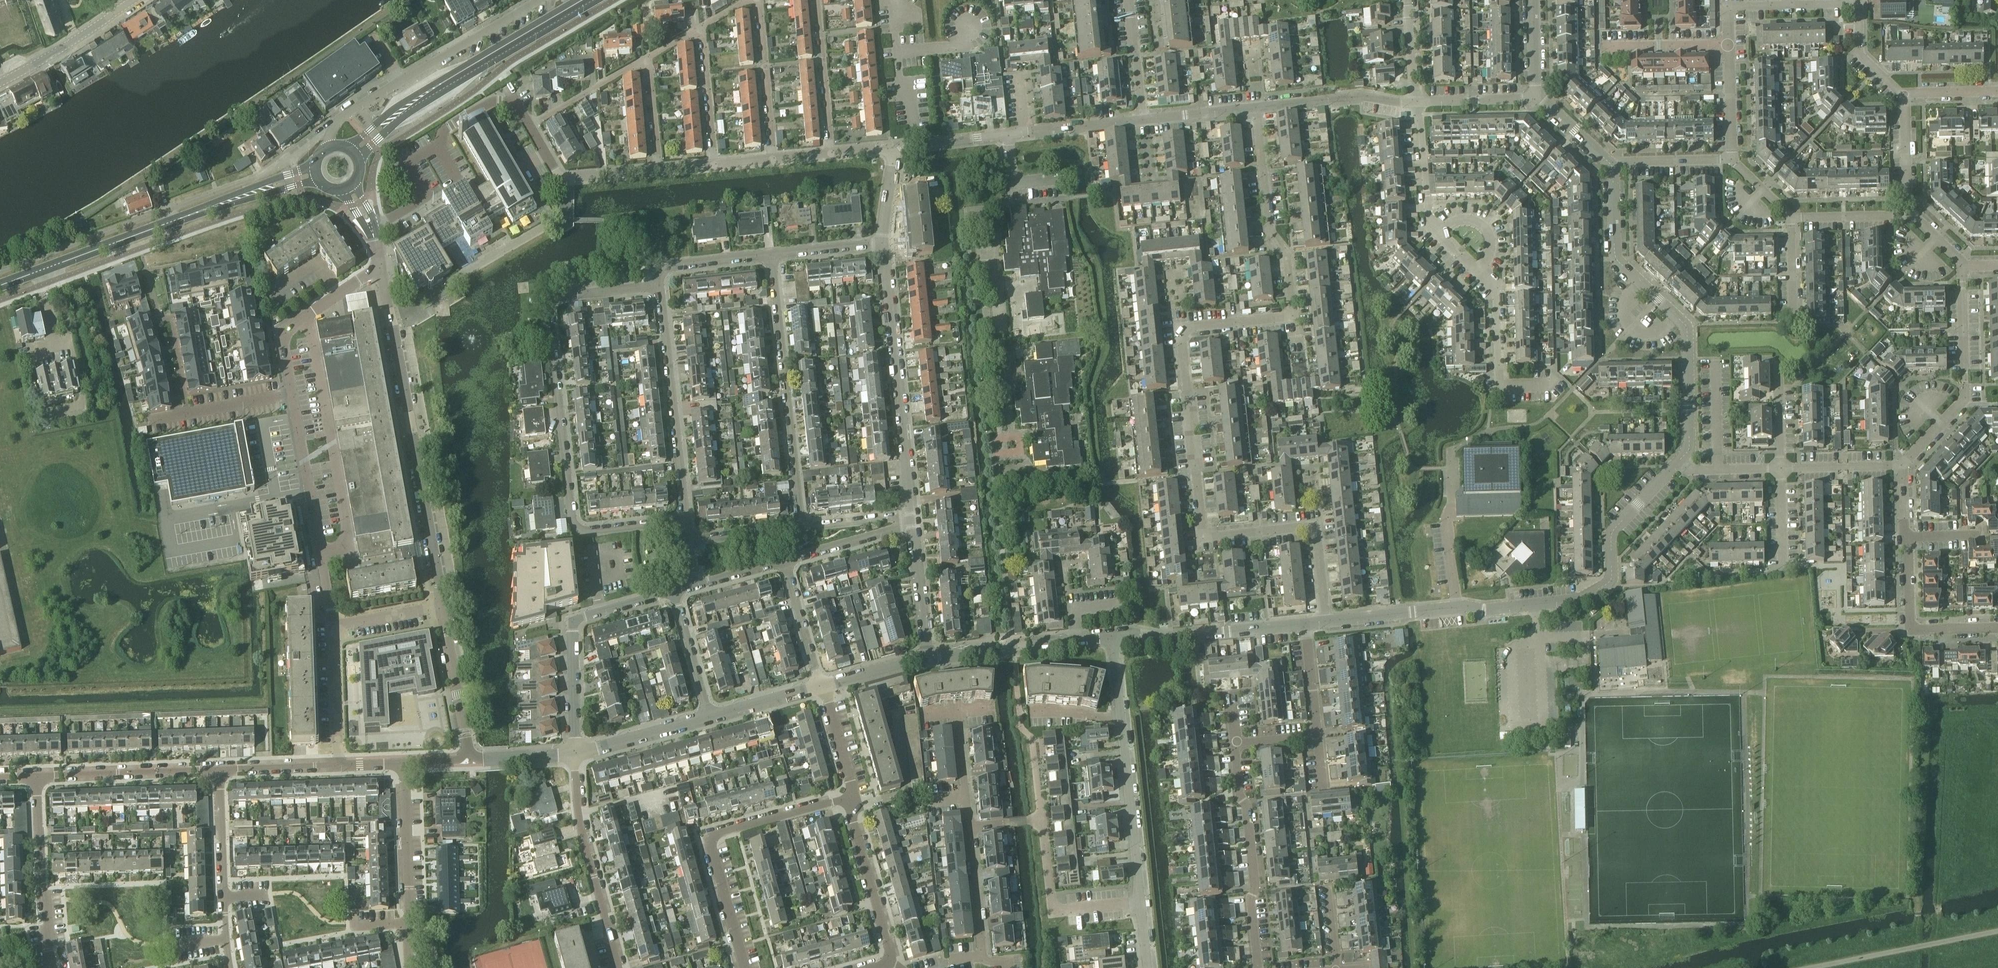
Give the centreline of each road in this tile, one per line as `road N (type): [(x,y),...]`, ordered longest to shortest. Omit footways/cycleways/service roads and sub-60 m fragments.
road 1 (residential): [(687,521),(578,530),(548,311),(561,296),(659,285)]
road 2 (residential): [(1326,621),(1580,599),(1611,582),(1612,531),(1679,462)]
road 3 (residential): [(1326,621),(1315,528),(1203,537),(1179,328)]
road 4 (residential): [(333,626),(282,343),(378,267)]
road 5 (residential): [(445,606),(378,267)]
road 6 (secondary): [(0,286),(315,172)]
road 7 (residential): [(1679,462),(1689,449),(1687,327),(1616,259),(1613,167)]
road 8 (residential): [(741,967),(705,836),(852,797)]
road 9 (residential): [(911,520),(882,243)]
road 10 (secondary): [(353,152),(403,110),(582,0)]
road 11 (residential): [(800,528),(771,255)]
road 12 (residential): [(1140,903),(1114,636)]
road 13 (unclassified): [(529,126),(516,104),(492,100),(444,129),(436,146),(407,163),(426,196),(372,229)]
road 14 (residential): [(955,704),(983,959)]
road 15 (residential): [(536,0),(358,107),(330,134)]
road 16 (residential): [(575,755),(573,621),(677,590)]
road 17 (residential): [(687,521),(659,285)]
road 18 (residential): [(1259,967),(1248,805),(1239,793),(1235,744)]
road 19 (residential): [(1901,466),(1965,398),(1962,266)]
road 20 (residential): [(620,967),(580,815),(575,755)]
road 21 (residential): [(1295,317),(1286,256),(1272,233),(1258,108)]
road 22 (residential): [(409,967),(403,764)]
road 23 (residential): [(1140,903),(1053,911),(1038,797)]
road 24 (residential): [(861,967),(894,959),(852,797)]
road 25 (residential): [(229,967),(221,771)]
road 26 (residential): [(53,967),(35,777)]
road 27 (residential): [(1114,636),(1171,639),(1302,624)]
road 28 (residential): [(35,777),(221,771)]
road 29 (residential): [(1905,94),(1860,54),(1858,3),(1790,5)]
road 30 (residential): [(1546,384),(1497,385),(1496,288),(1477,269)]
road 31 (residential): [(529,126),(560,179),(659,171)]
road 32 (residential): [(772,160),(760,0)]
road 33 (residential): [(1258,108),(1365,97),(1416,103)]
road 34 (tertiary): [(0,83),(133,0)]
road 35 (residential): [(470,760),(445,606)]
road 36 (residential): [(829,154),(817,0)]
road 37 (residential): [(914,146),(890,0)]
road 38 (residential): [(575,755),(711,716)]
road 39 (residential): [(333,626),(340,767)]
road 40 (residential): [(713,166),(701,27)]
road 41 (residential): [(648,57),(529,126)]
road 42 (residential): [(927,656),(911,520)]
road 43 (residential): [(1440,232),(1427,219),(1416,103)]
road 44 (residential): [(784,562),(911,520)]
road 45 (residential): [(711,716),(677,590)]
road 46 (residential): [(820,686),(784,562)]
road 47 (residential): [(1601,46),(1728,45)]
road 48 (residential): [(950,654),(1075,640)]
road 49 (residential): [(1416,103),(1539,96)]
road 50 (residential): [(659,285),(674,266),(771,255)]
road 51 (residential): [(1144,121),(1130,0)]
road 52 (residential): [(1780,469),(1901,466)]
road 53 (residential): [(1908,215),(1905,94)]

